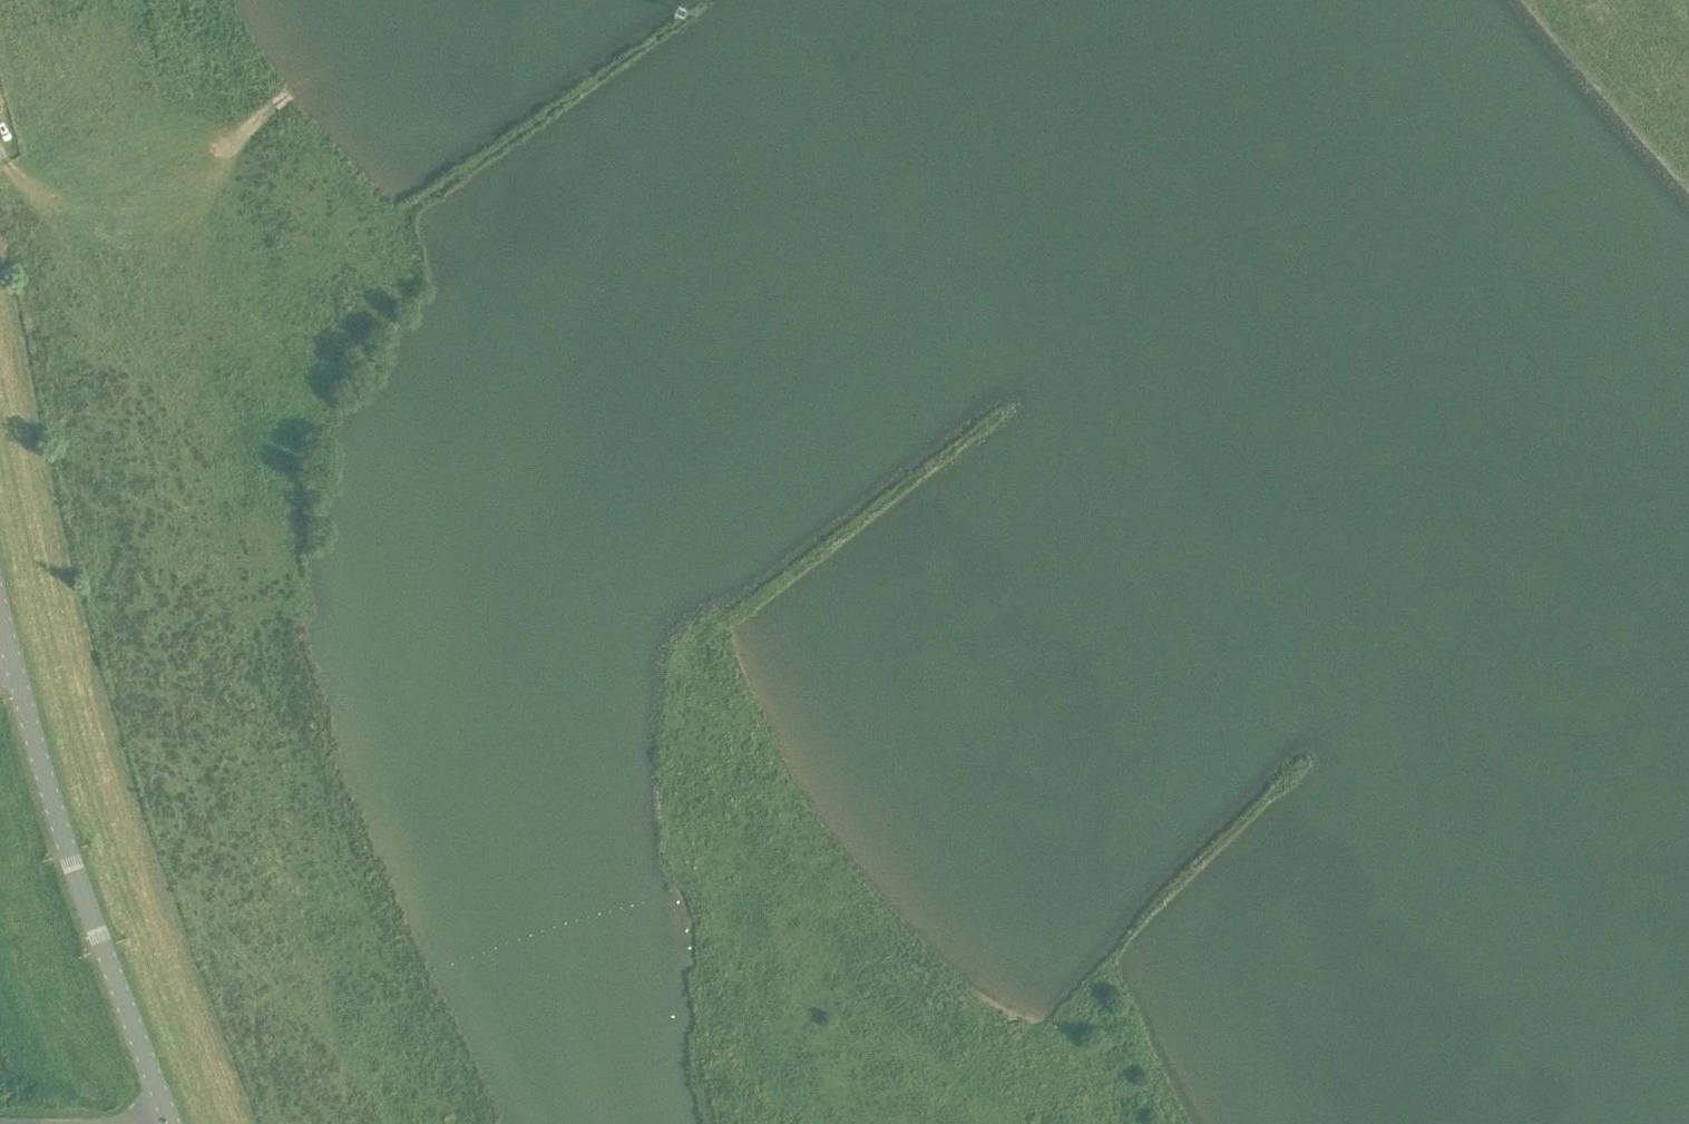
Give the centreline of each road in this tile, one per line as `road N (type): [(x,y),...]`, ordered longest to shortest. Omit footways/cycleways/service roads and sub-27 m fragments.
road 1 (track): [(1017,1123),(971,1082),(835,1020),(787,959),(758,769),(731,677),(705,676),(678,692),(675,754),(711,1088),(723,1123)]
road 2 (tertiary): [(170,1123),(36,764),(0,637)]

